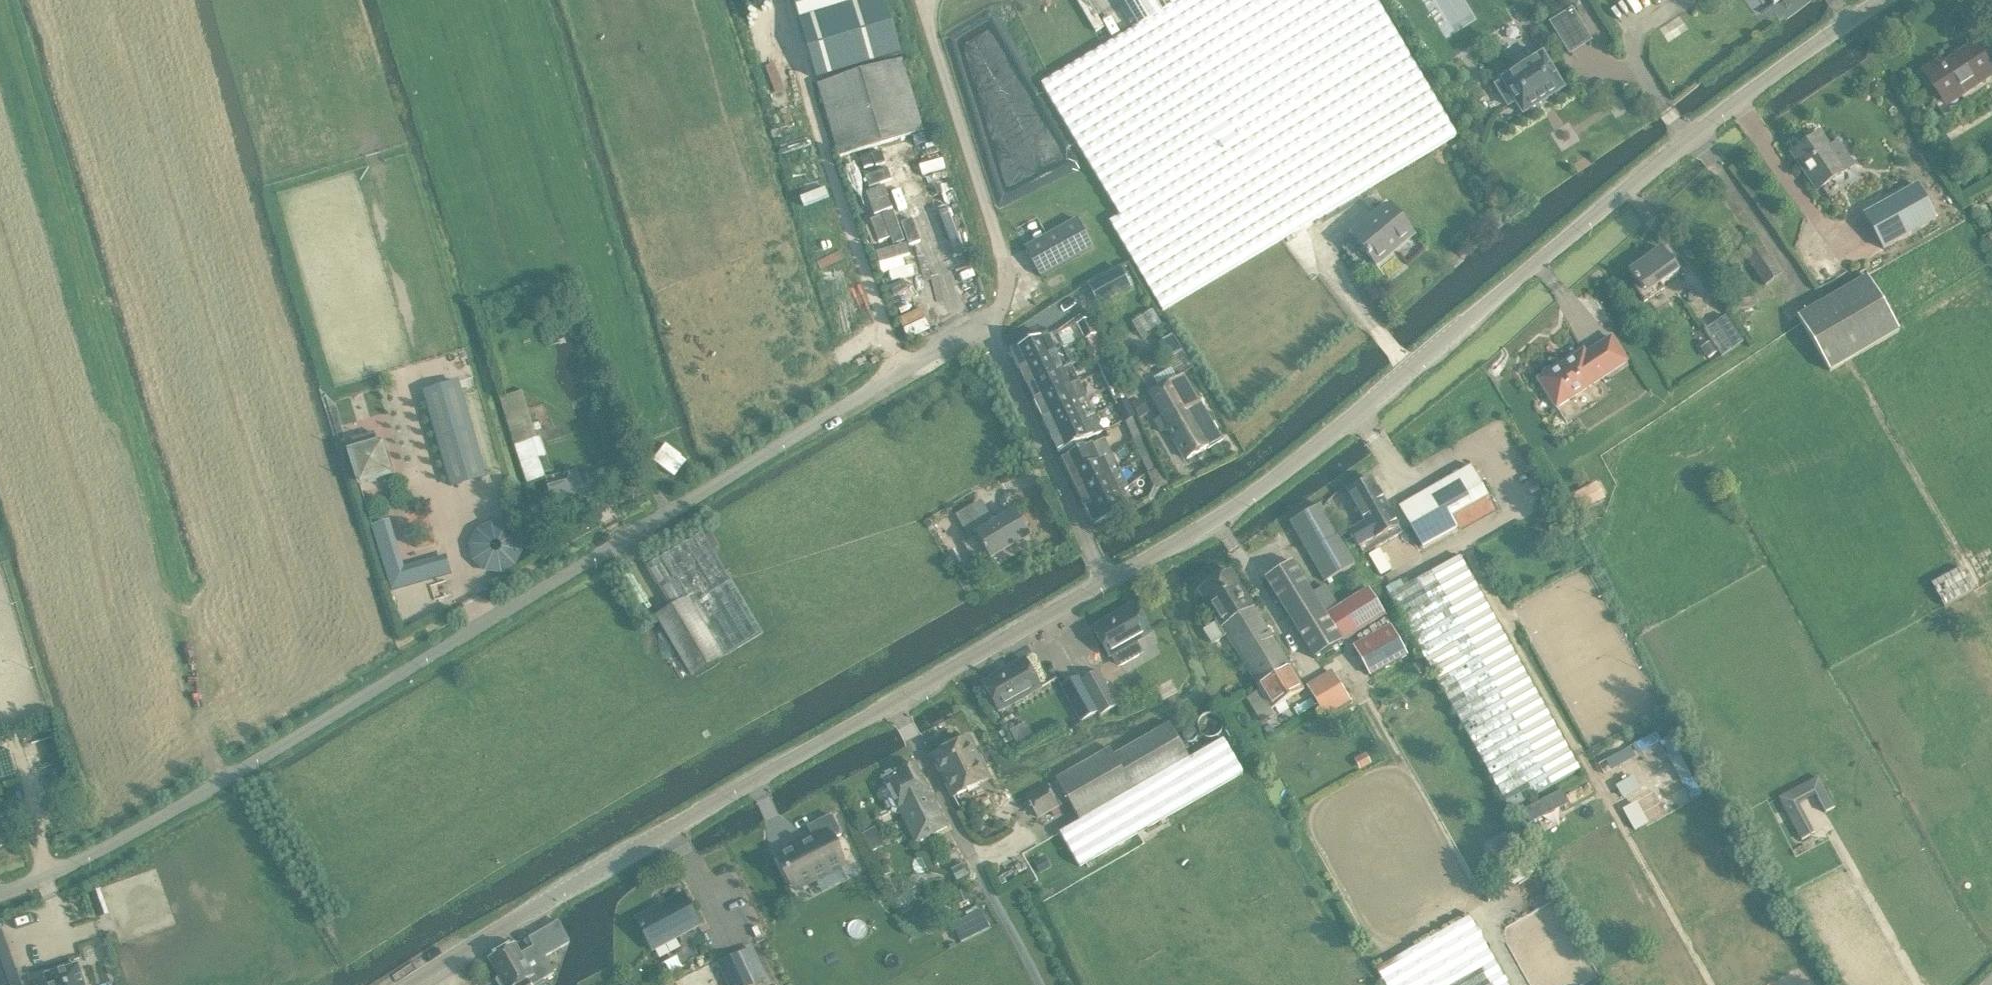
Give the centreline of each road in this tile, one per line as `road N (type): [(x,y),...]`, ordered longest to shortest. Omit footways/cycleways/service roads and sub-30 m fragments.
road 1 (unclassified): [(0,900),(226,783),(977,336),(996,342),(1109,580)]
road 2 (tertiary): [(1109,580),(1211,523),(1290,465),(1692,133),(1879,0)]
road 3 (tertiary): [(407,984),(1109,580)]
road 4 (track): [(988,335),(1008,280),(922,0)]

